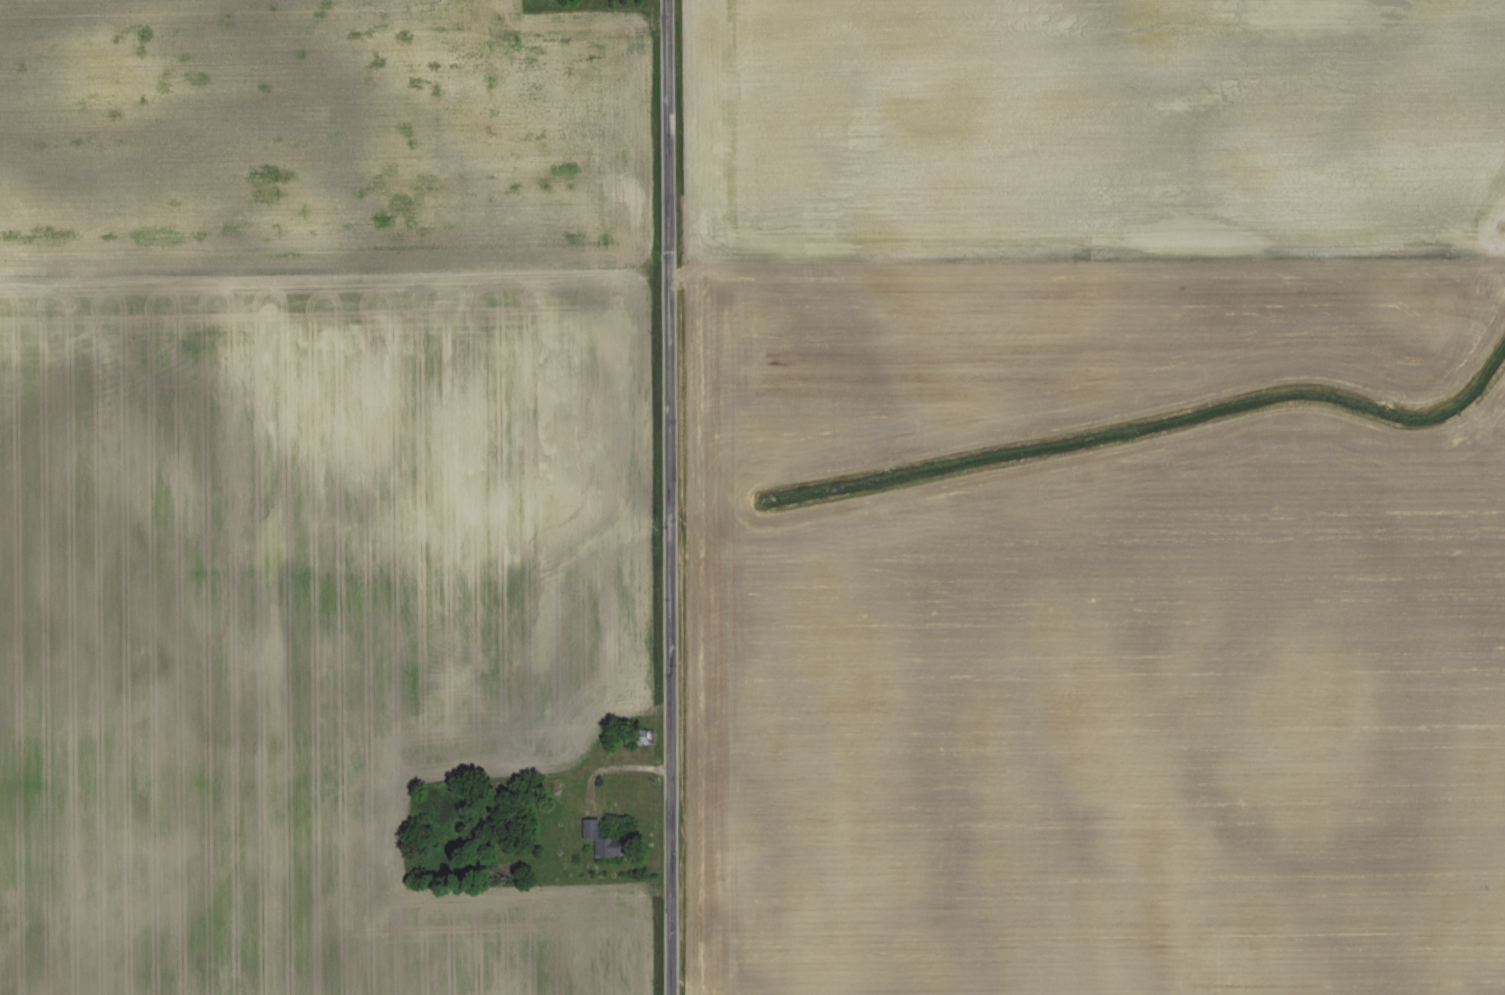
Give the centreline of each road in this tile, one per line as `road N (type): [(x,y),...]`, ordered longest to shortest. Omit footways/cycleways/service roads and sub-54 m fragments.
road 1 (residential): [(669,994),(664,0)]

